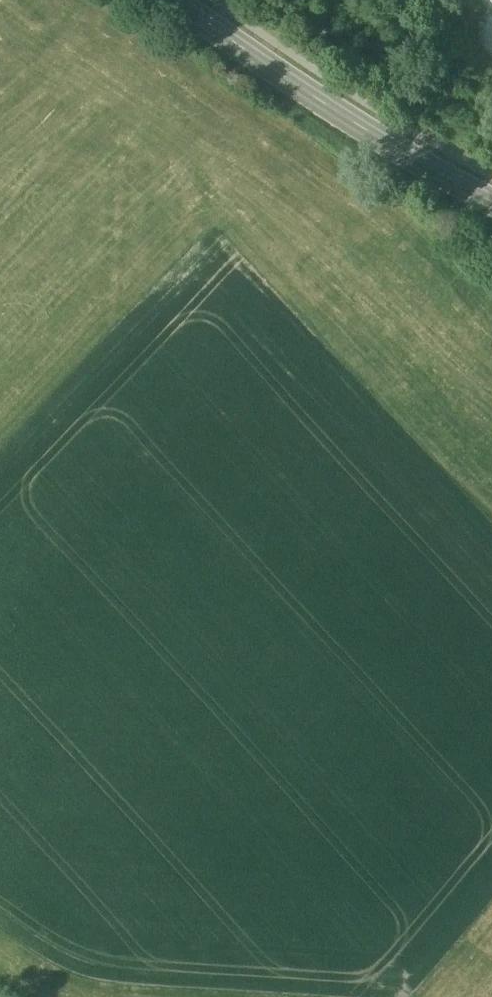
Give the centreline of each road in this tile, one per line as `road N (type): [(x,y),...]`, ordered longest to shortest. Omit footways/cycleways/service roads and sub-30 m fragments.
road 1 (tertiary): [(175,0),(334,111),(491,203)]

